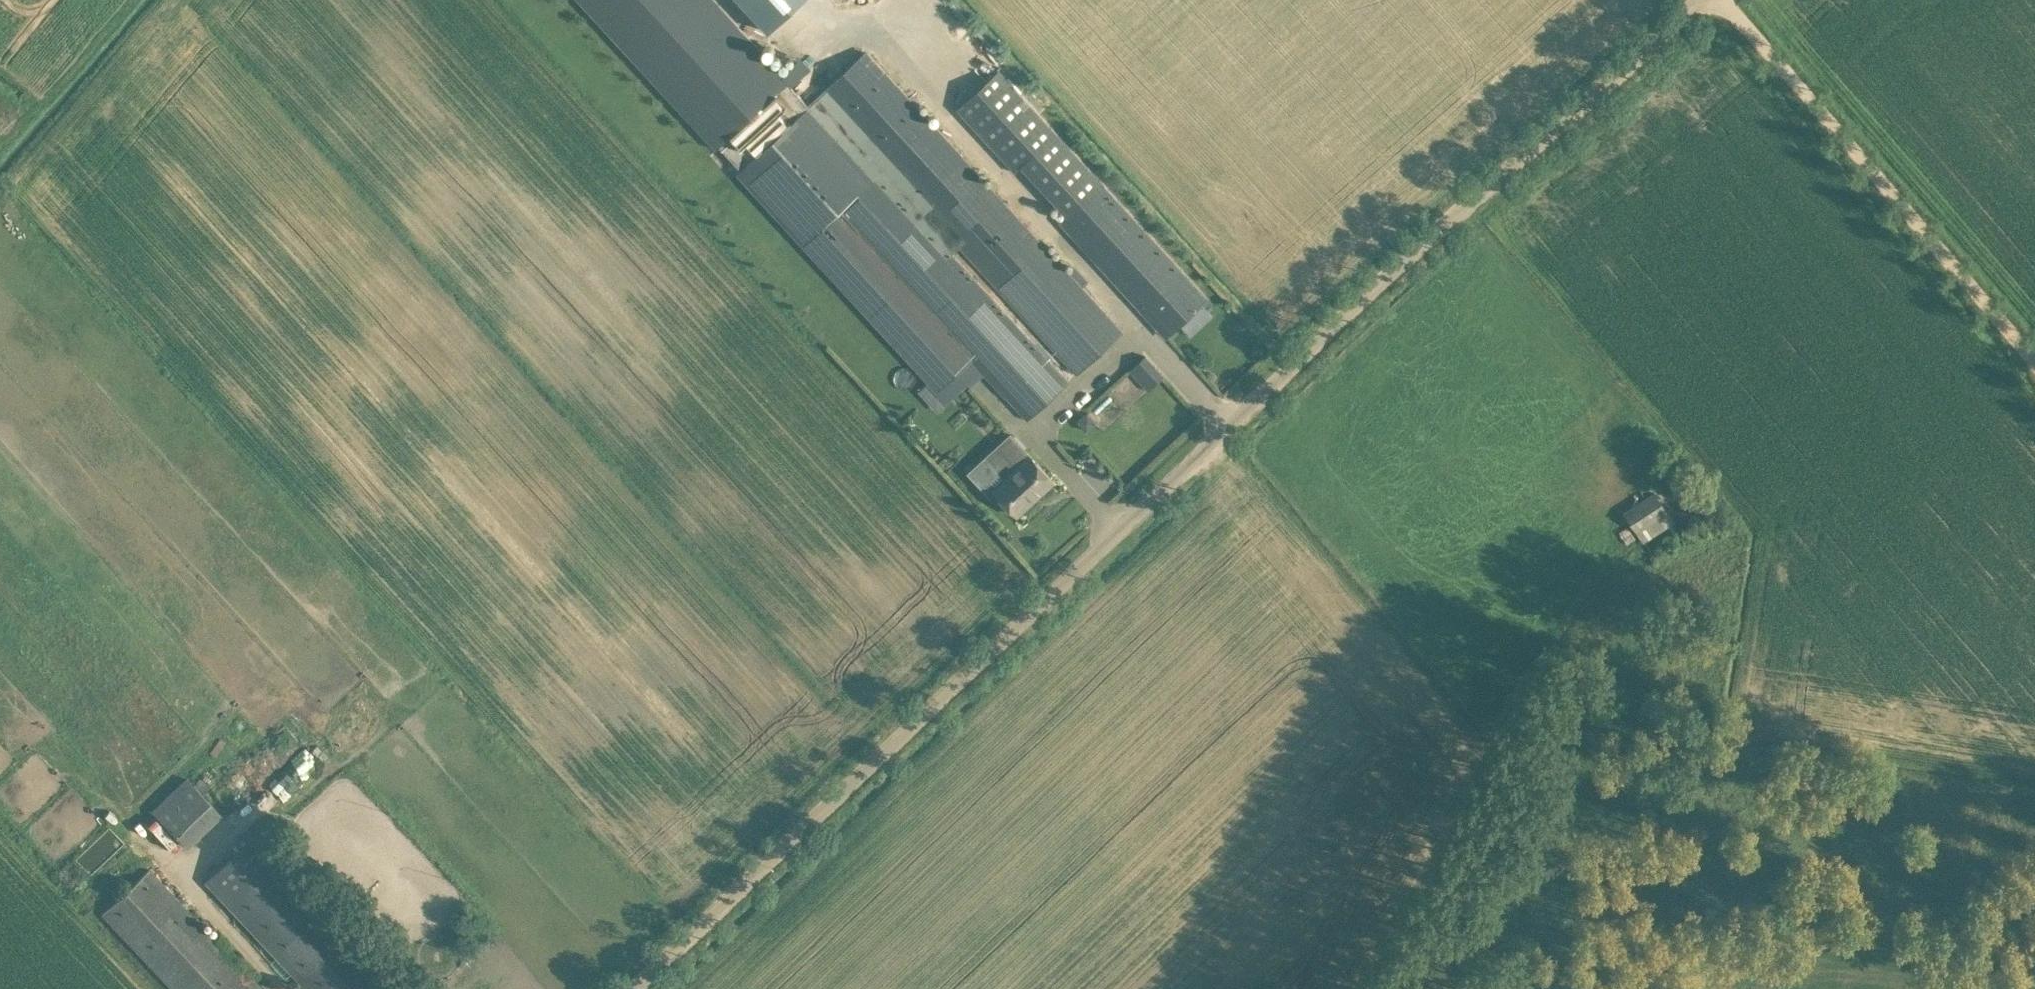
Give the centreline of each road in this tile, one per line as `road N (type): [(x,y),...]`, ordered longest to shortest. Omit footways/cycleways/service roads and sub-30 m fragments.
road 1 (unclassified): [(626,988),(1701,0)]
road 2 (track): [(2034,364),(1724,0)]

